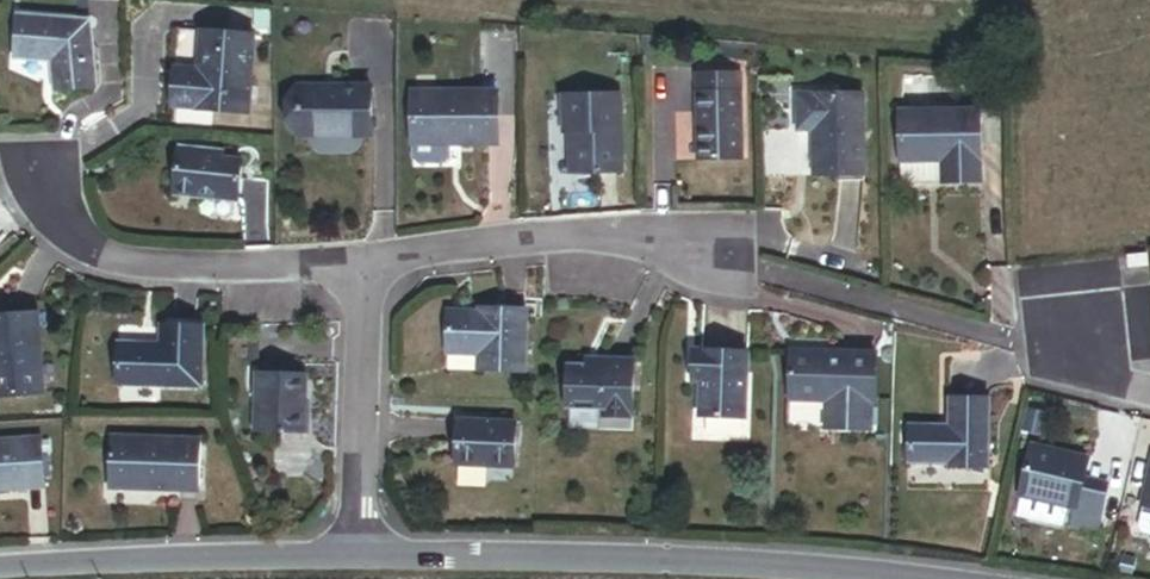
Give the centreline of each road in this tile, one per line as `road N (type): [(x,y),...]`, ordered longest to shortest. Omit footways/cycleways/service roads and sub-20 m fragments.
road 1 (residential): [(356,554),(803,560),(978,578)]
road 2 (residential): [(366,263),(279,273),(142,268),(79,244),(50,212),(43,161)]
road 3 (residential): [(726,263),(607,233),(366,263)]
road 4 (residential): [(0,573),(356,554)]
road 5 (residential): [(356,554),(366,263)]

